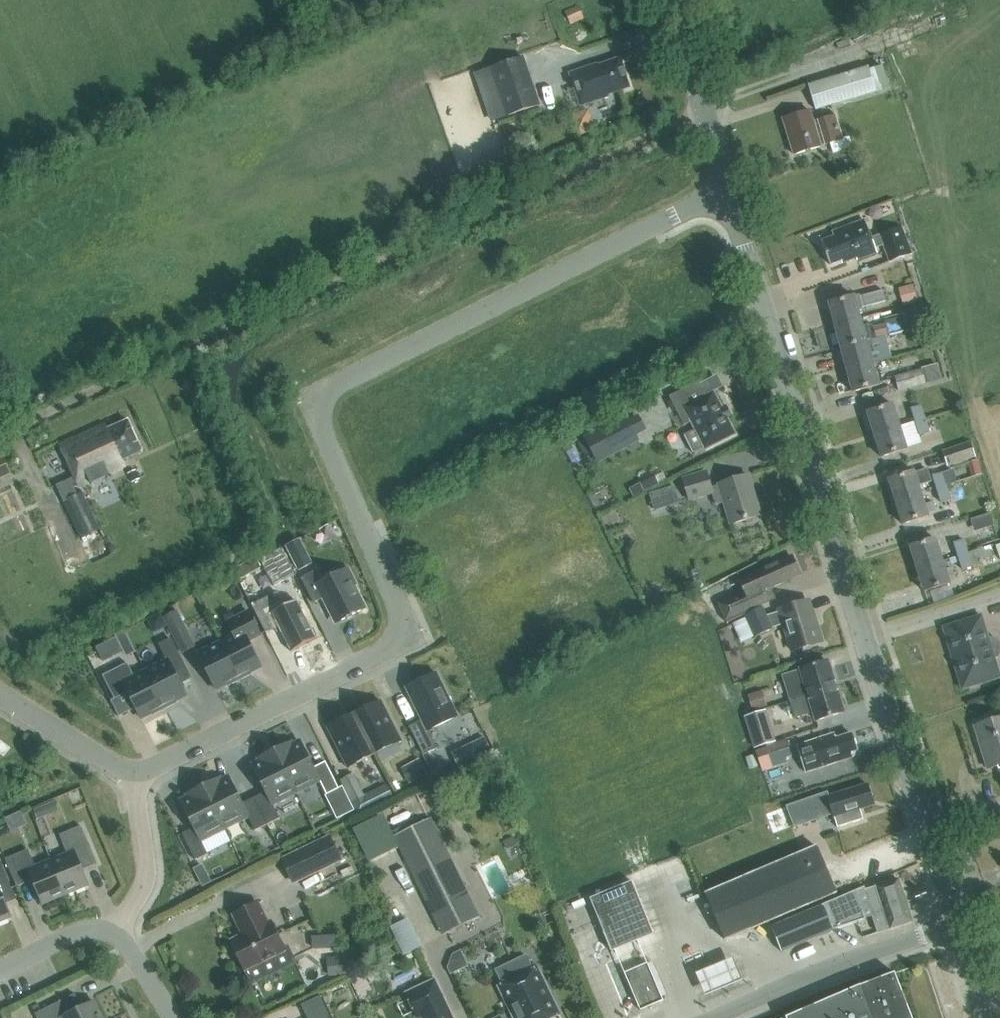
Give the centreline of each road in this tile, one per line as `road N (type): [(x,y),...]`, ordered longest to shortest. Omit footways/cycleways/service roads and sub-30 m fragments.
road 1 (residential): [(728,186),(330,390),(322,429),(409,640),(137,772)]
road 2 (unclassified): [(0,439),(706,111)]
road 3 (tertiary): [(960,923),(728,186)]
road 4 (unclassified): [(725,1017),(960,923)]
road 5 (unclassified): [(137,772),(148,863),(116,936)]
road 6 (residential): [(137,772),(115,769),(0,697)]
road 7 (unclassified): [(116,936),(76,934),(0,972)]

